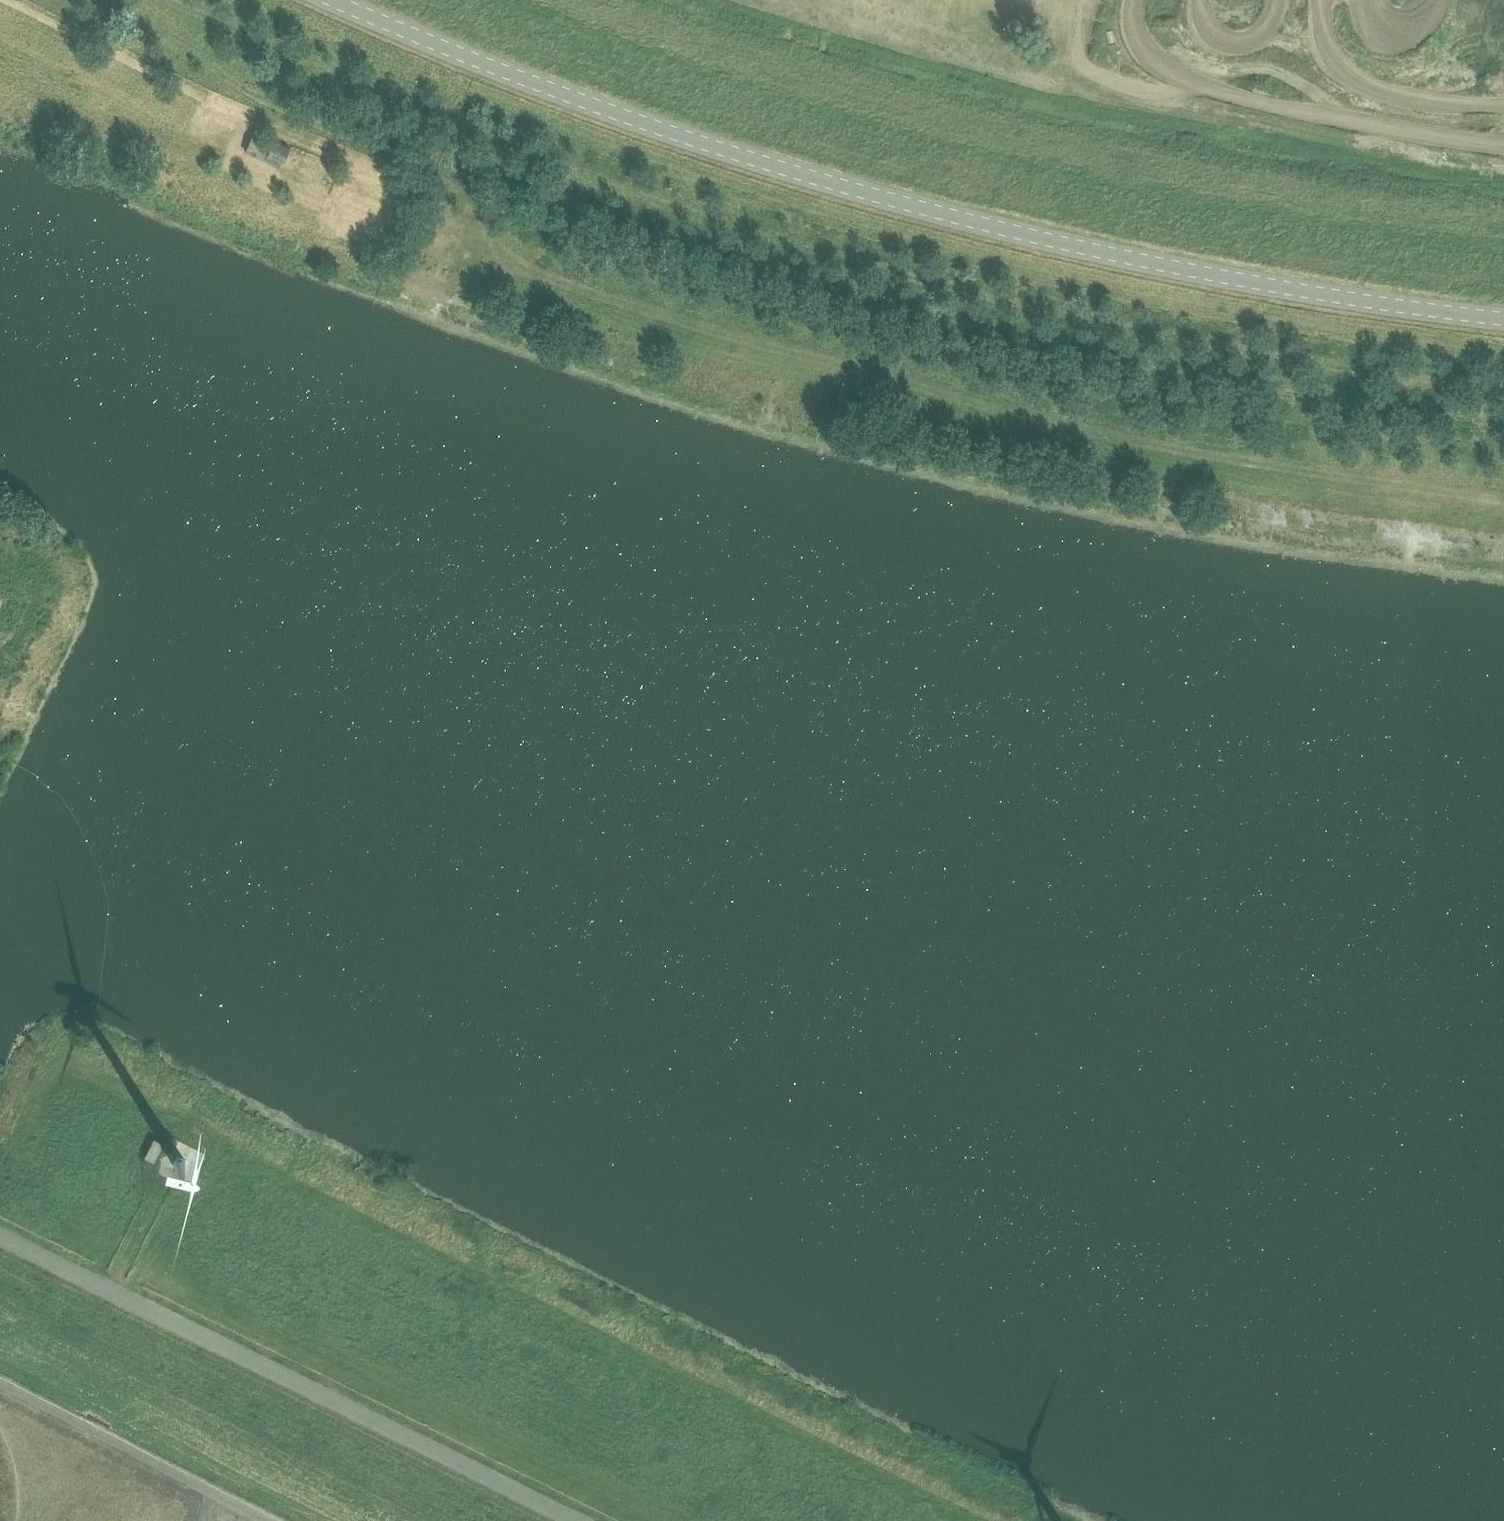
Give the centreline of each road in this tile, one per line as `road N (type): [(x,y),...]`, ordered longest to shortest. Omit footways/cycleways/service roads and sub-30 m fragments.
road 1 (tertiary): [(1503,317),(1149,263),(854,190),(698,141),(334,0)]
road 2 (unclassified): [(592,1520),(0,1236)]

